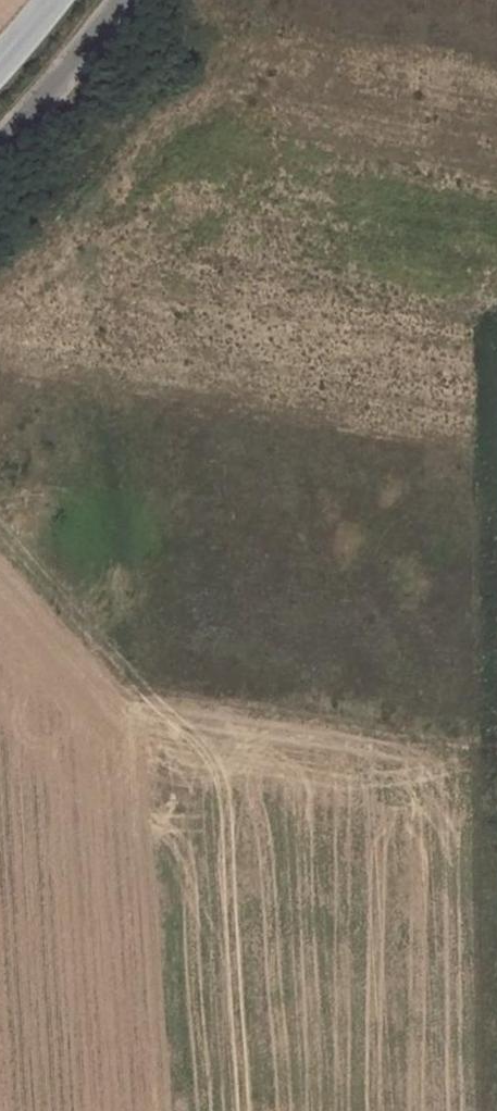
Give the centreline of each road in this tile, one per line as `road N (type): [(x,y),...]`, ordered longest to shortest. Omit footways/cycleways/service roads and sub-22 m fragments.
road 1 (unclassified): [(125,0),(62,80),(0,139)]

